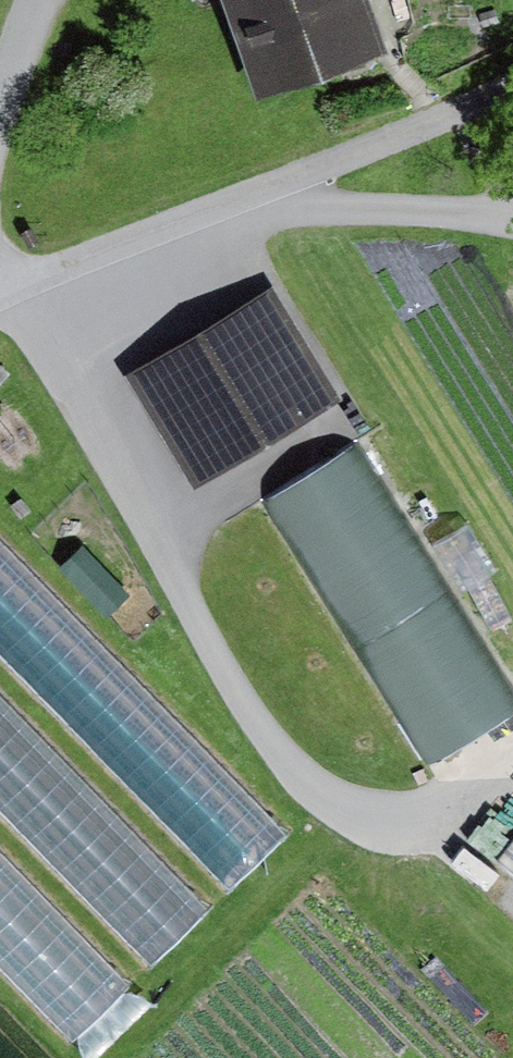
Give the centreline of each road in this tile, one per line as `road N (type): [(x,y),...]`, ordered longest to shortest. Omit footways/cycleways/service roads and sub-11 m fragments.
road 1 (unclassified): [(0,281),(402,135),(512,85)]
road 2 (unclassified): [(0,124),(40,0)]

